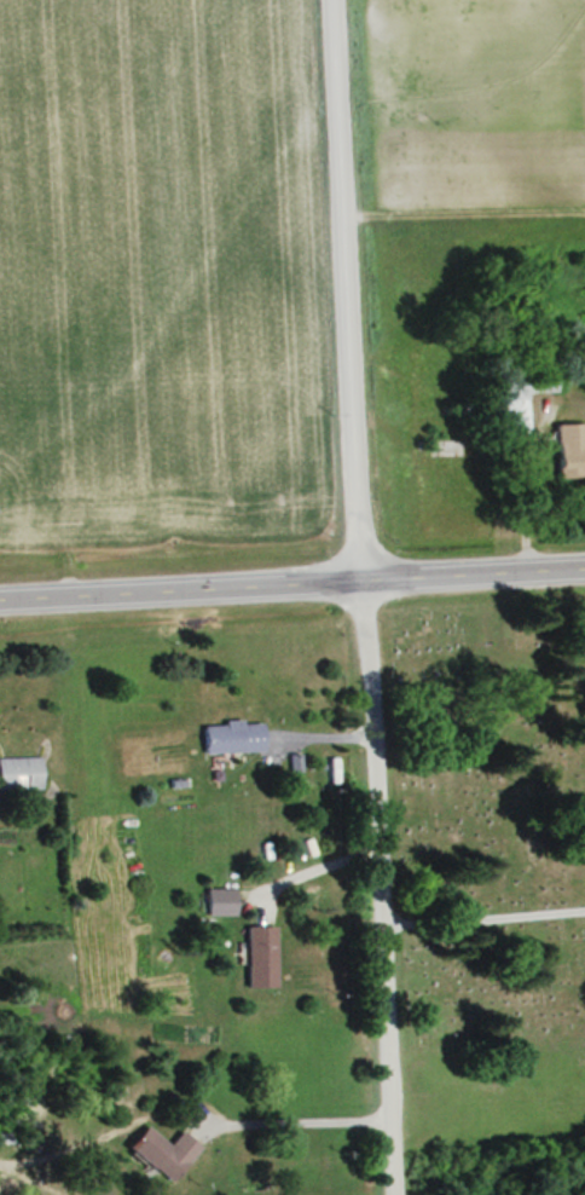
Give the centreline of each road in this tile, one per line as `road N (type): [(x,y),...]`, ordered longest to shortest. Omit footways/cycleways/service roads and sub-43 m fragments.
road 1 (residential): [(387,1194),(326,0)]
road 2 (tertiary): [(0,597),(584,565)]

